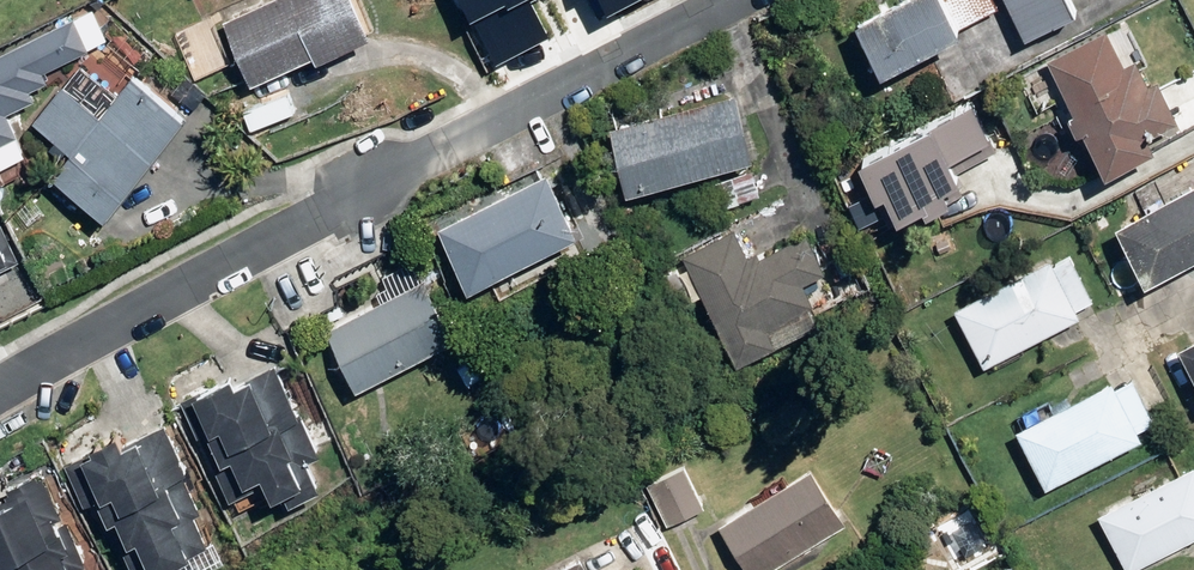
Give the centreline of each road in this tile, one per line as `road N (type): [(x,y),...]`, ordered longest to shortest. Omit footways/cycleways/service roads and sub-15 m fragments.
road 1 (residential): [(0,387),(744,0)]

